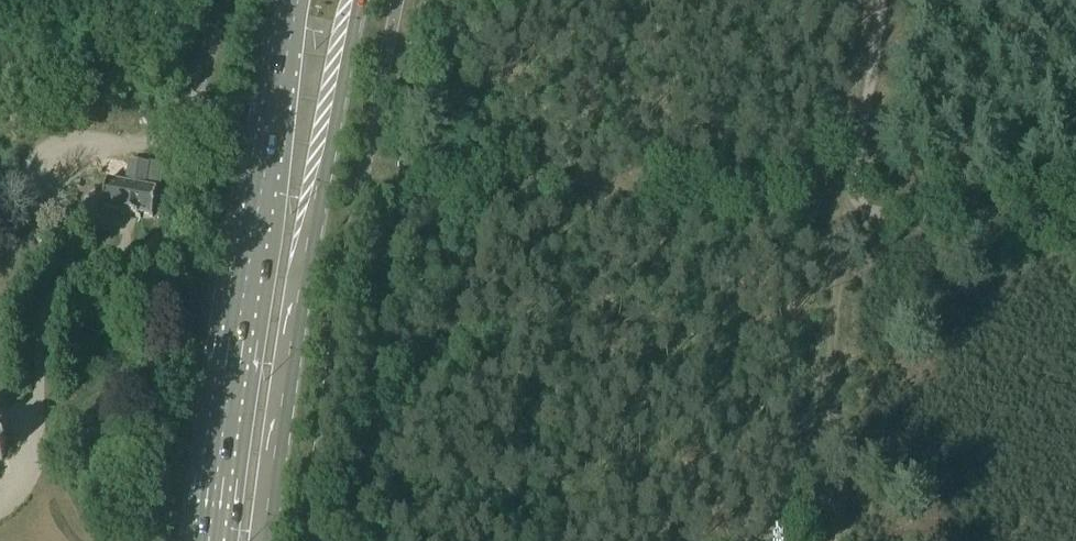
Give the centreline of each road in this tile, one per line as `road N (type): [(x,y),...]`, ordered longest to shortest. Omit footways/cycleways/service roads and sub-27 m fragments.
road 1 (primary): [(266,540),(291,335),(362,0)]
road 2 (primary): [(289,0),(209,540)]
road 3 (track): [(846,217),(818,445),(820,540)]
road 4 (track): [(365,170),(615,189)]
road 5 (track): [(615,189),(846,217)]
road 6 (track): [(1075,232),(846,217)]
road 7 (track): [(846,217),(880,0)]

